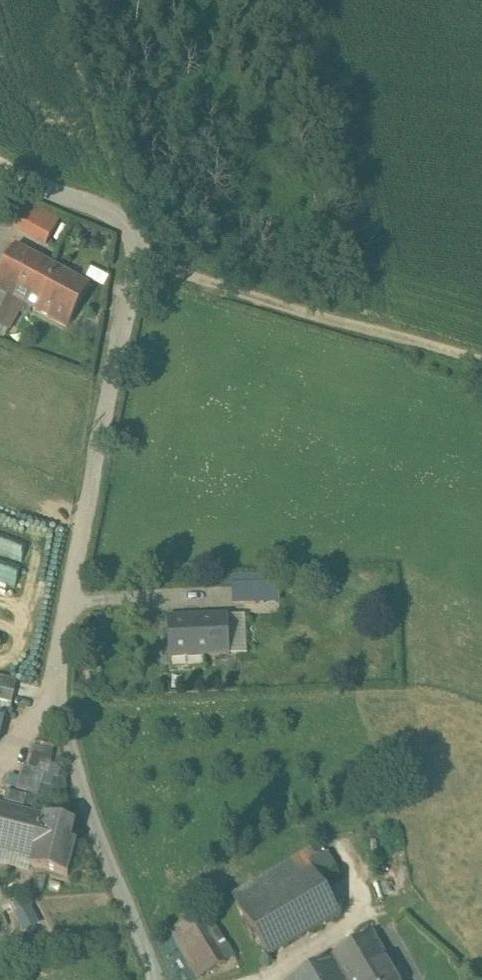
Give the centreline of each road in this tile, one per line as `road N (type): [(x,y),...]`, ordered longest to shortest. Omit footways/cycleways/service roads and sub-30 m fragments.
road 1 (unclassified): [(0,167),(118,219),(131,234),(136,263),(57,664),(64,725),(154,979)]
road 2 (track): [(136,263),(481,367)]

